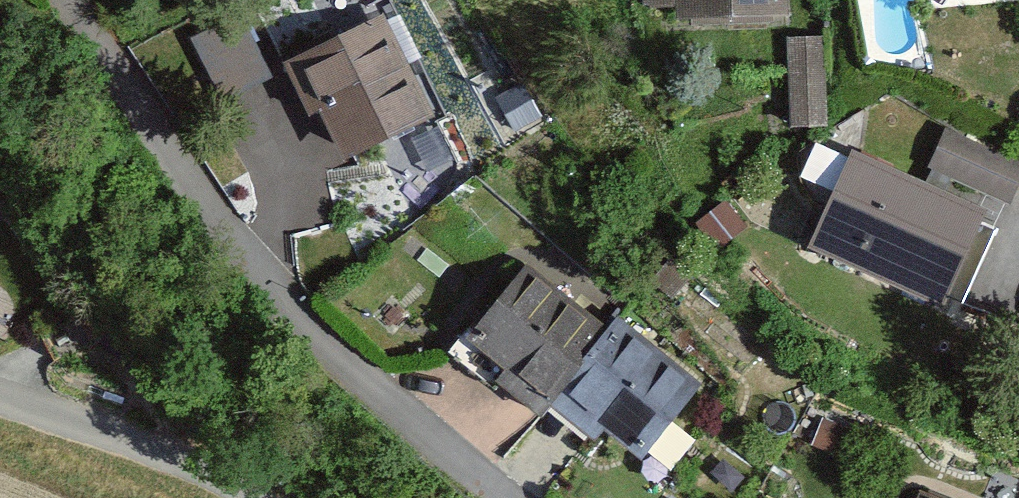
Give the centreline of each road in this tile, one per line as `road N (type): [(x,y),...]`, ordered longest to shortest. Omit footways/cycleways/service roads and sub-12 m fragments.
road 1 (residential): [(76,0),(276,303),(500,497)]
road 2 (residential): [(0,395),(228,474),(264,497)]

